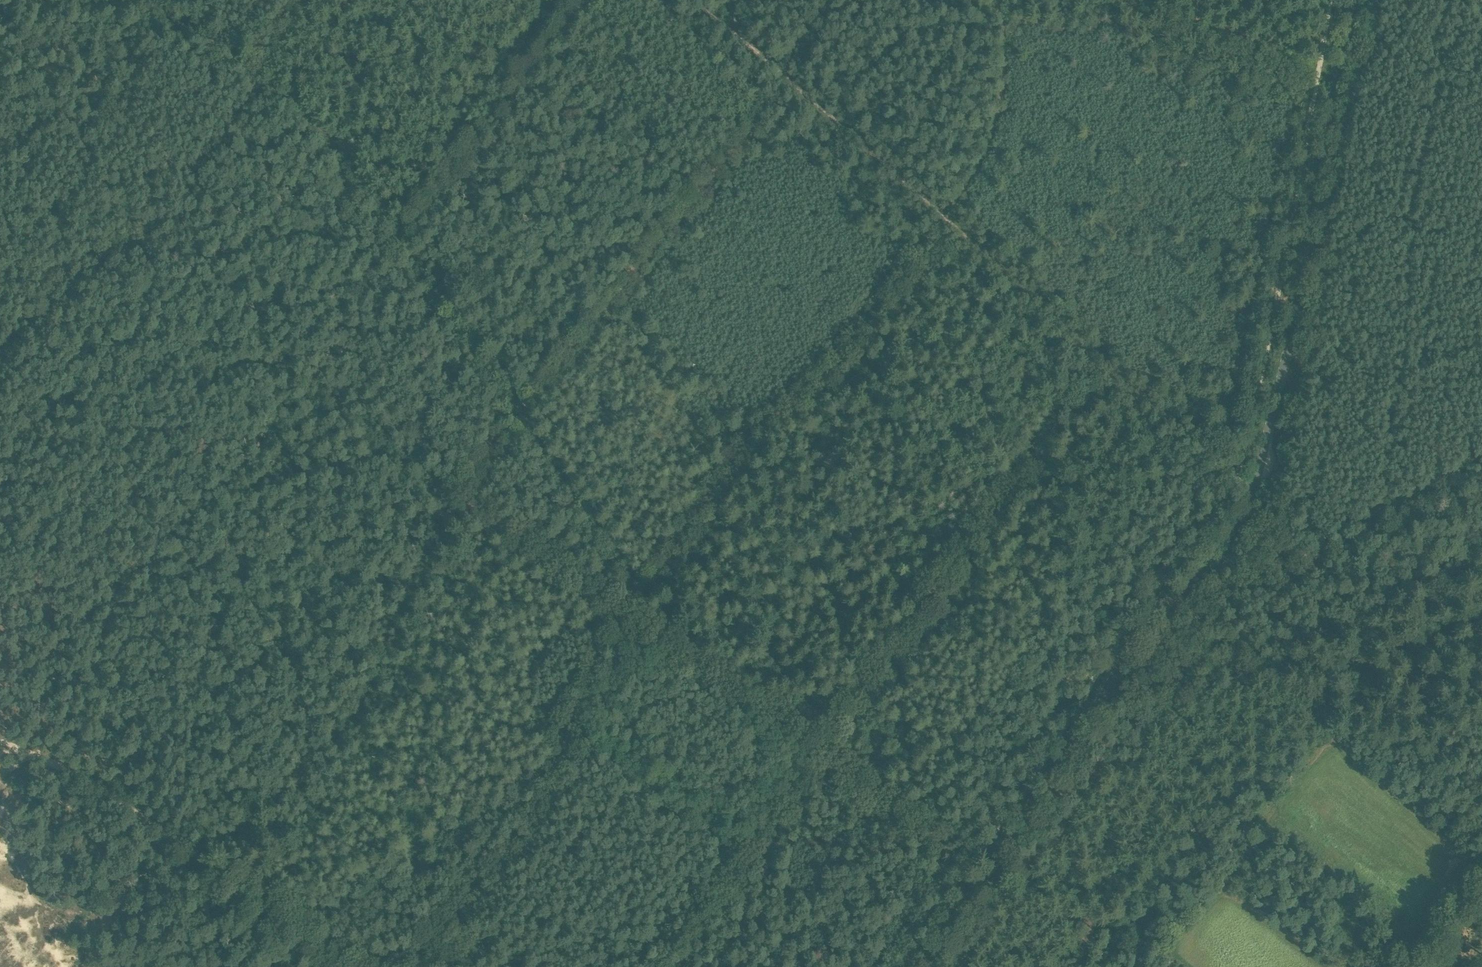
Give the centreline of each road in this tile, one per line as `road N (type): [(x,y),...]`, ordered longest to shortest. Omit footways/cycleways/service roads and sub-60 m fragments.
road 1 (tertiary): [(925,966),(1137,637),(1228,543),(1247,509),(1283,371),(1354,0)]
road 2 (track): [(1254,490),(699,0)]
road 3 (track): [(456,490),(987,874)]
road 4 (track): [(22,742),(215,867)]
road 5 (track): [(215,867),(352,966)]

